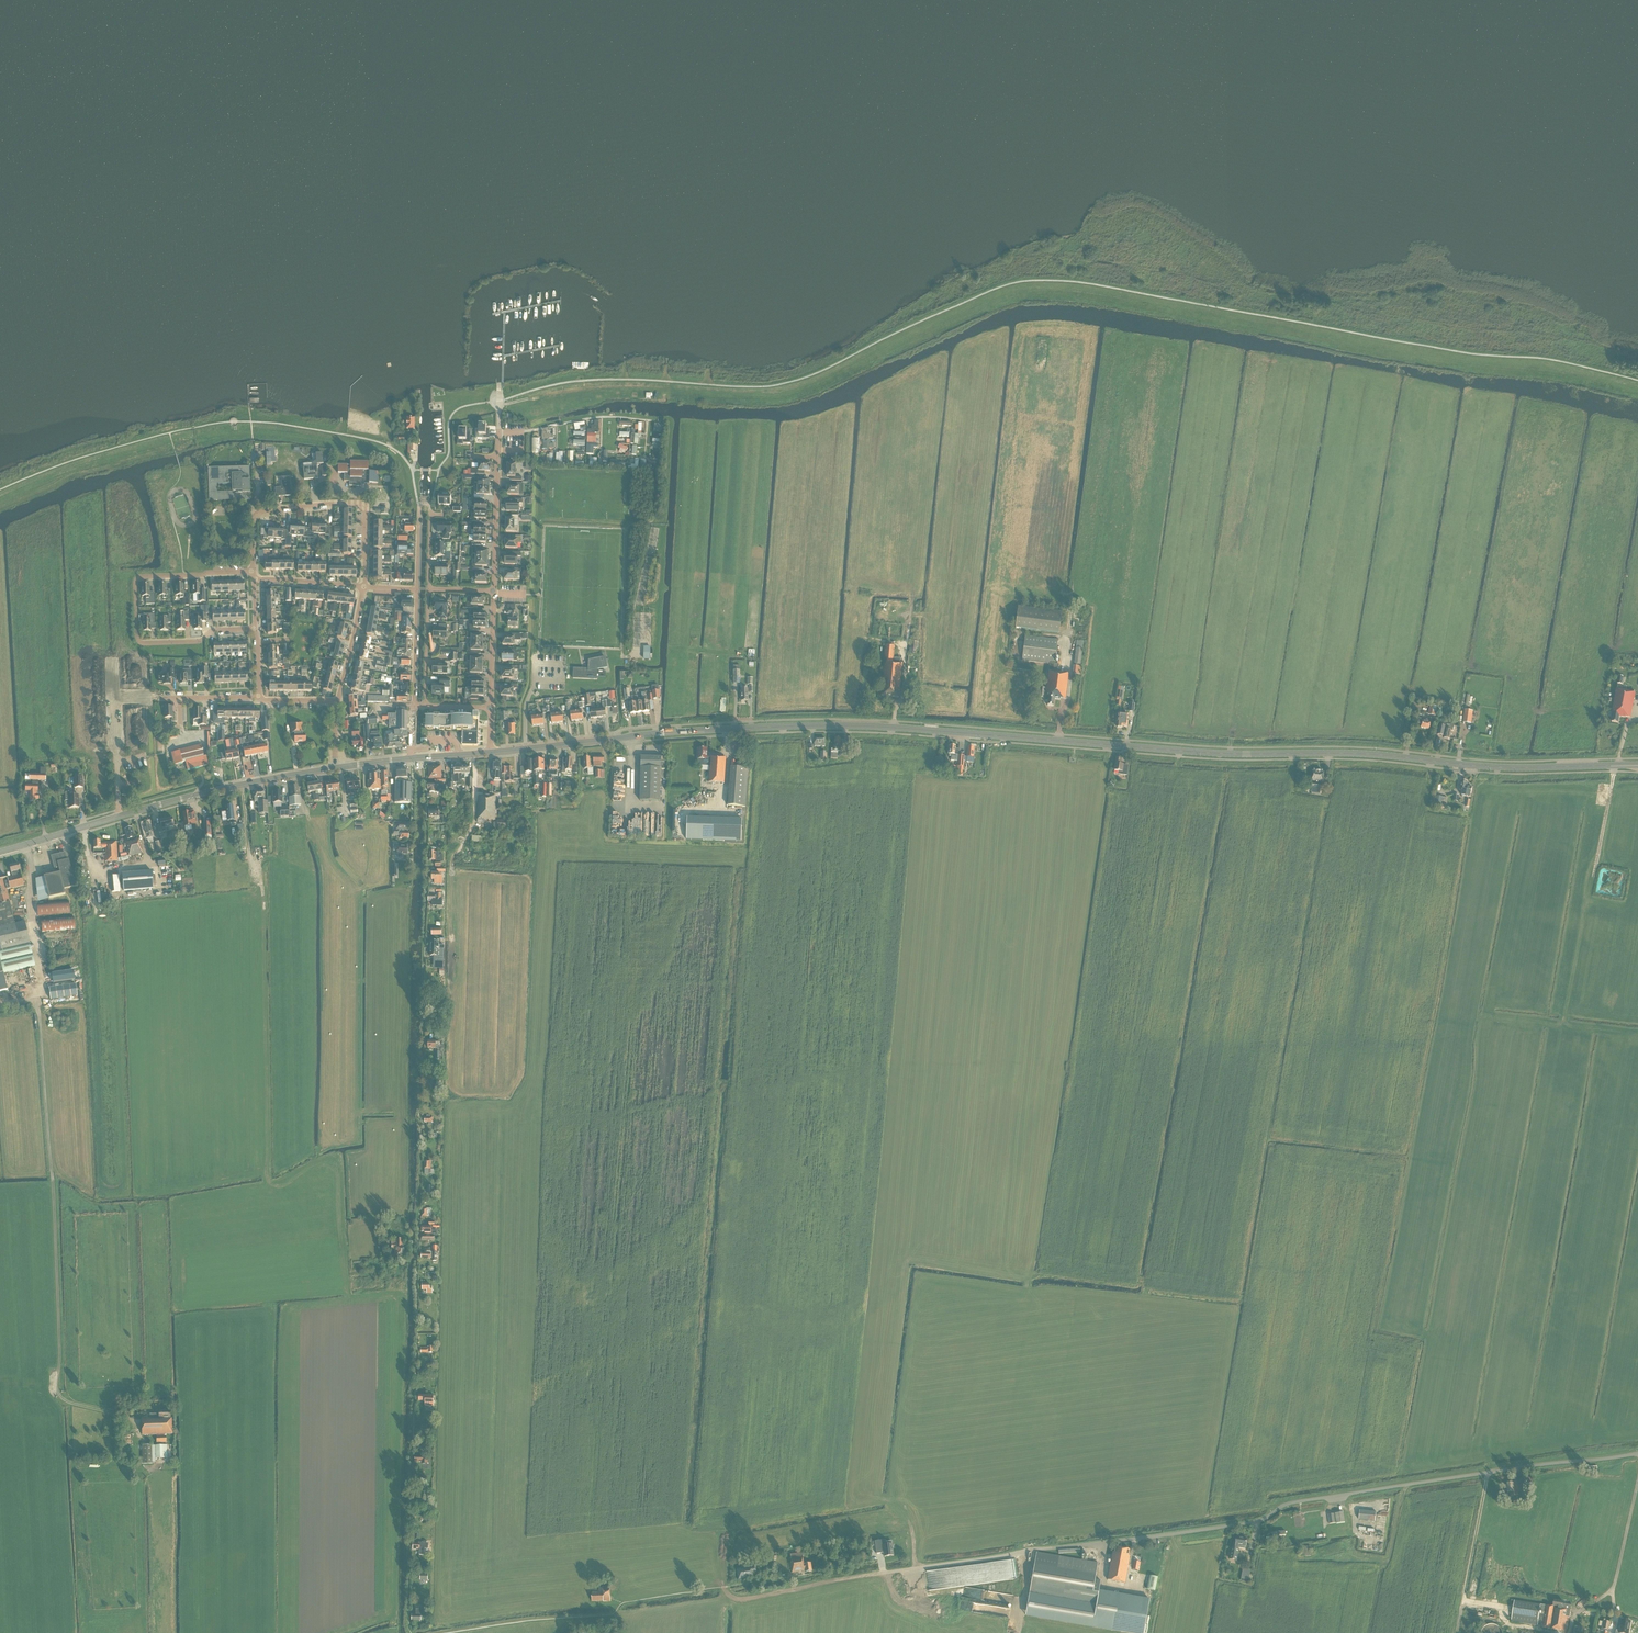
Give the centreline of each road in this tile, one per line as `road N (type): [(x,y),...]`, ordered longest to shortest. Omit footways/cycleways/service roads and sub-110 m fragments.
road 1 (secondary): [(1637,765),(1486,768),(838,726),(664,732),(490,752)]
road 2 (unclassified): [(883,1574),(1255,1523),(1291,1504),(1637,1453)]
road 3 (residential): [(257,629),(213,629),(199,641),(144,643),(138,636),(136,577),(253,571)]
road 4 (residential): [(365,586),(366,503),(258,512),(253,571)]
road 5 (secondary): [(120,815),(337,767)]
road 6 (residential): [(493,591),(500,400)]
road 7 (residential): [(417,589),(425,503),(428,589)]
road 8 (residential): [(120,815),(115,698),(154,695)]
road 9 (secondary): [(0,851),(120,815)]
road 10 (residential): [(334,701),(365,586)]

